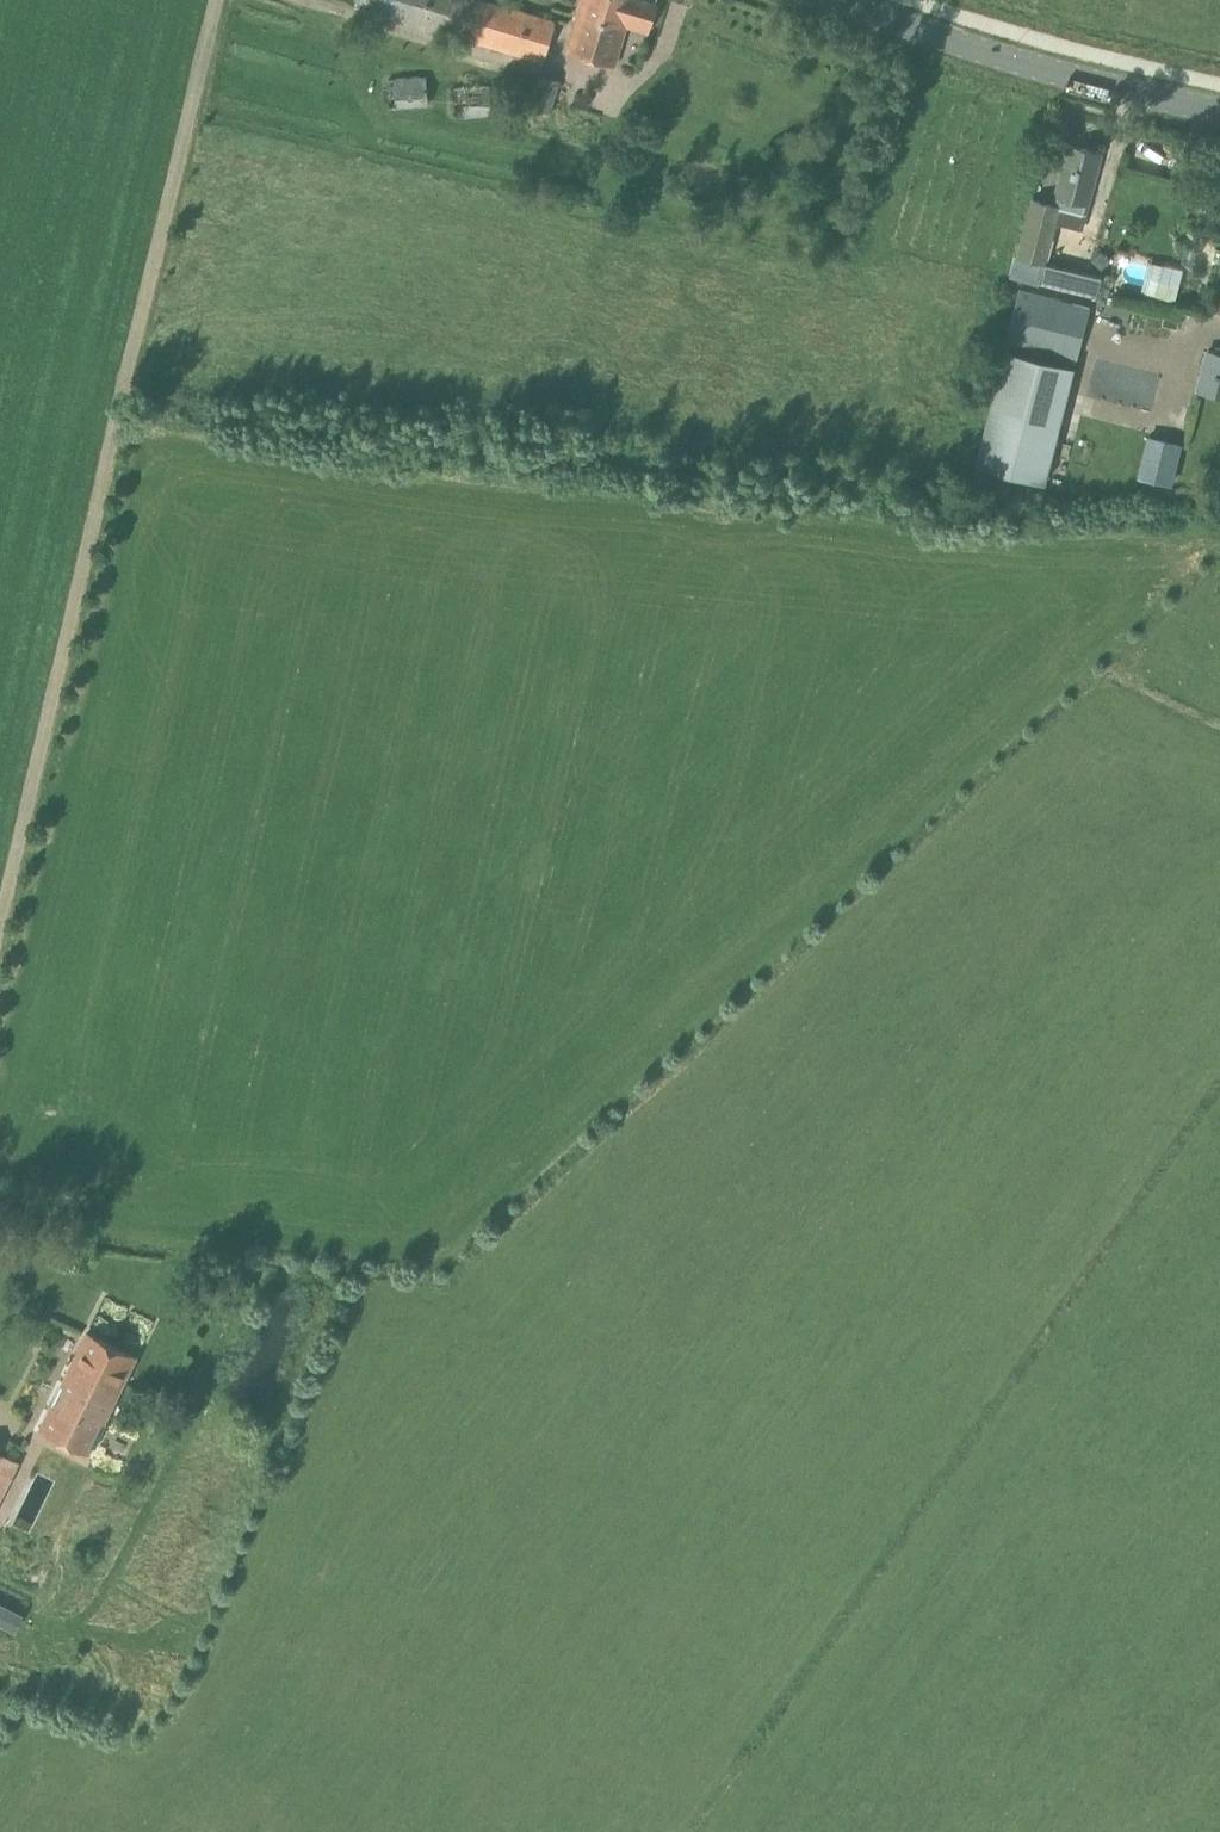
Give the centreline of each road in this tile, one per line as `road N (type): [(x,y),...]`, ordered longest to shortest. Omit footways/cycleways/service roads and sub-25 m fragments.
road 1 (tertiary): [(1219,118),(1142,103),(820,0)]

